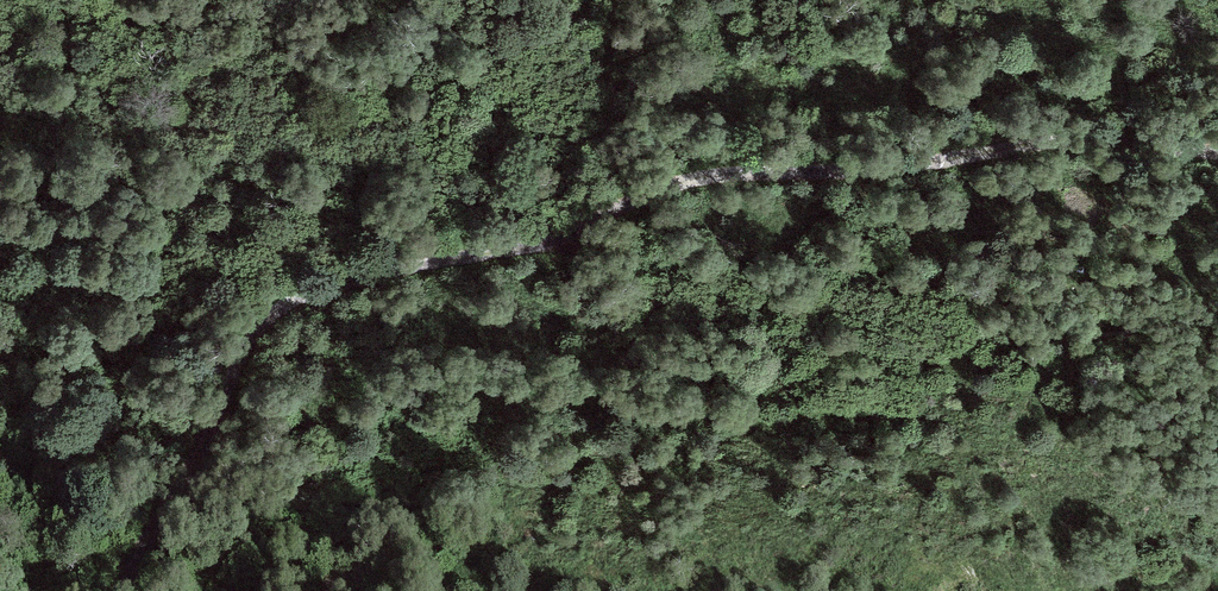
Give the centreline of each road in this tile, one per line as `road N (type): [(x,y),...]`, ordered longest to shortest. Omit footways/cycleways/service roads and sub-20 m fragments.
road 1 (track): [(1217,134),(705,165),(515,249),(329,279),(260,320),(240,350),(128,590)]
road 2 (track): [(163,519),(286,420),(354,393),(441,382),(723,423),(875,407)]

